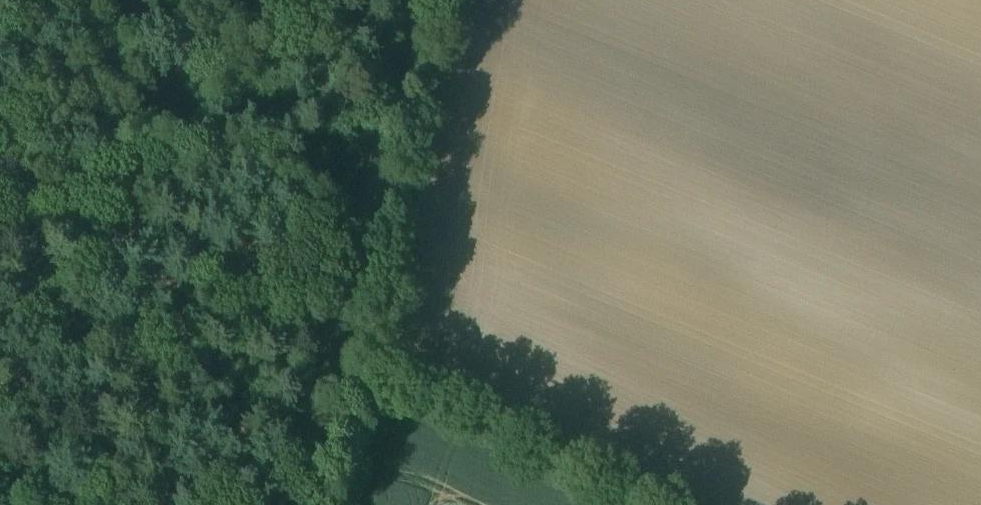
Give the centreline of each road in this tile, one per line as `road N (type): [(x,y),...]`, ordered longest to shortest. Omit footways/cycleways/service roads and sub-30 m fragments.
road 1 (unclassified): [(447,0),(373,330),(320,504)]

